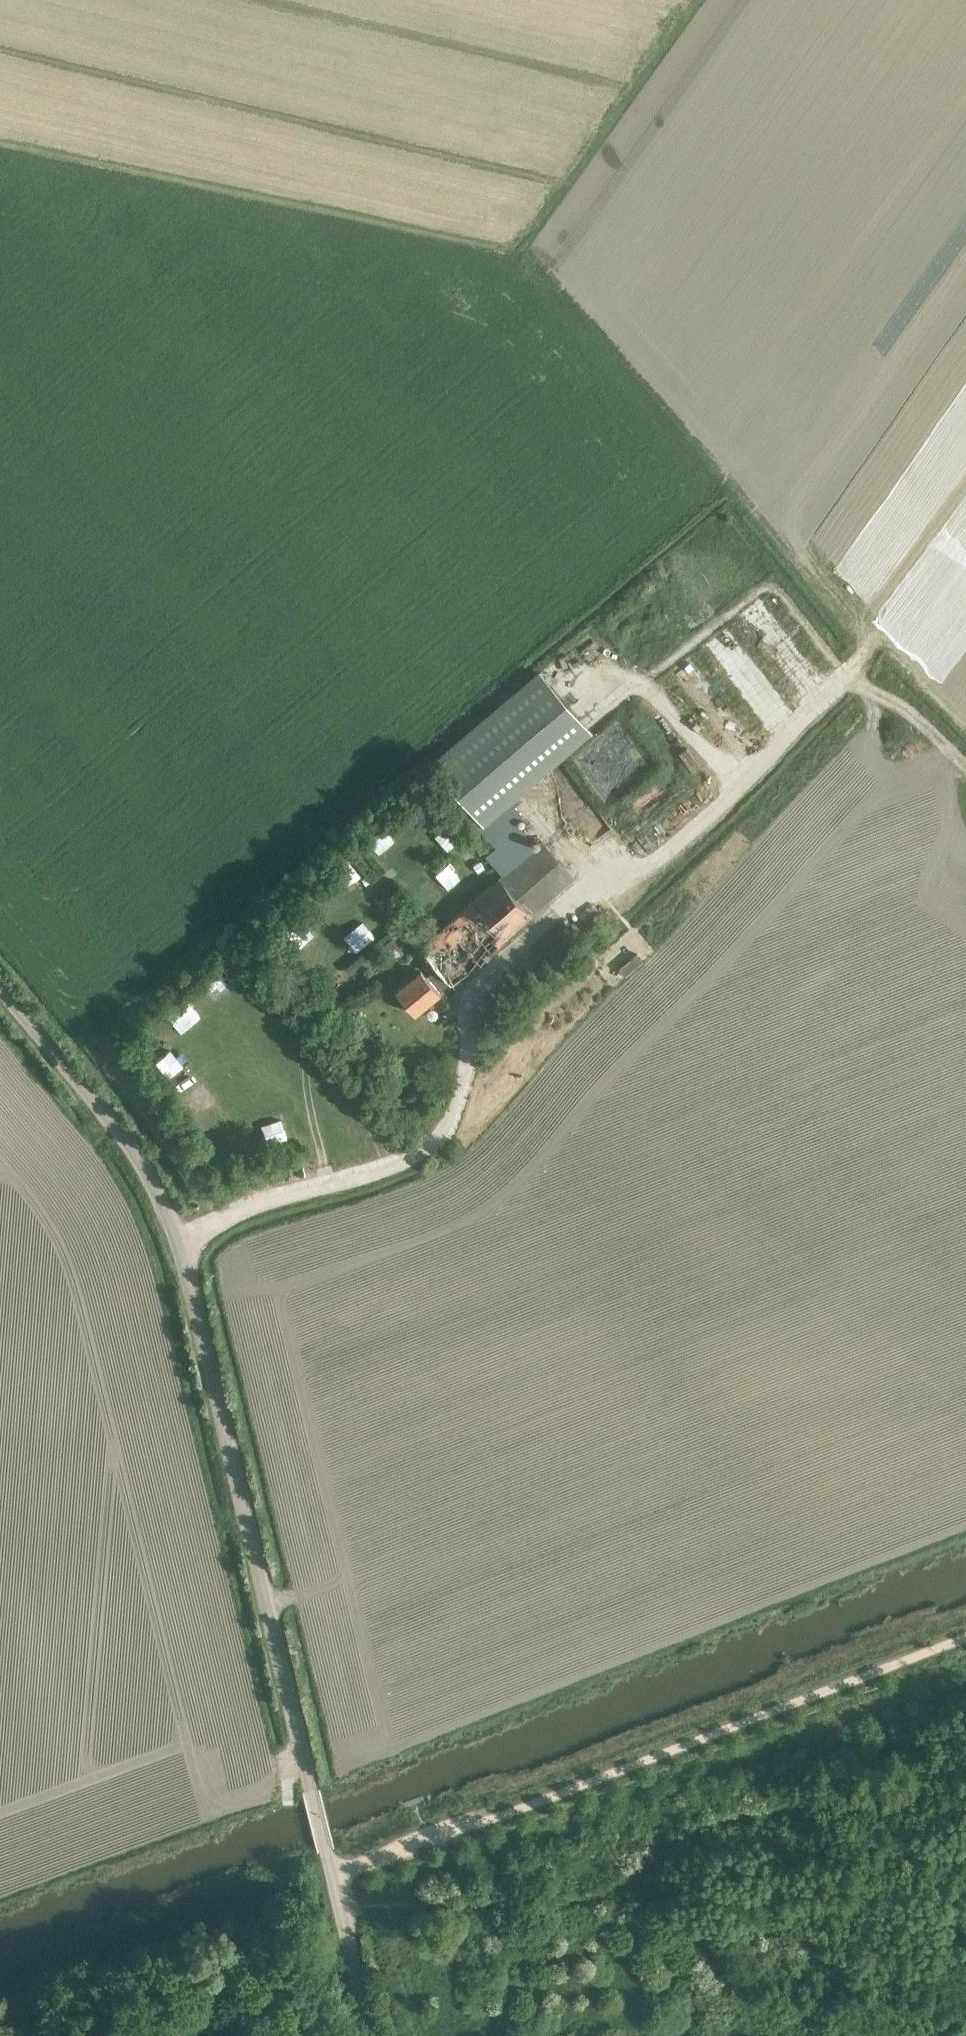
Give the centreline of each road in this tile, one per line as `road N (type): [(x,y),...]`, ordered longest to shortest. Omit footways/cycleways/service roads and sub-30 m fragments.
road 1 (unclassified): [(370,2035),(178,1243),(132,1147),(0,987)]
road 2 (track): [(178,1243),(242,1212),(394,1168),(427,1149),(447,1117),(467,996),(599,877),(632,875),(681,837),(844,678)]

